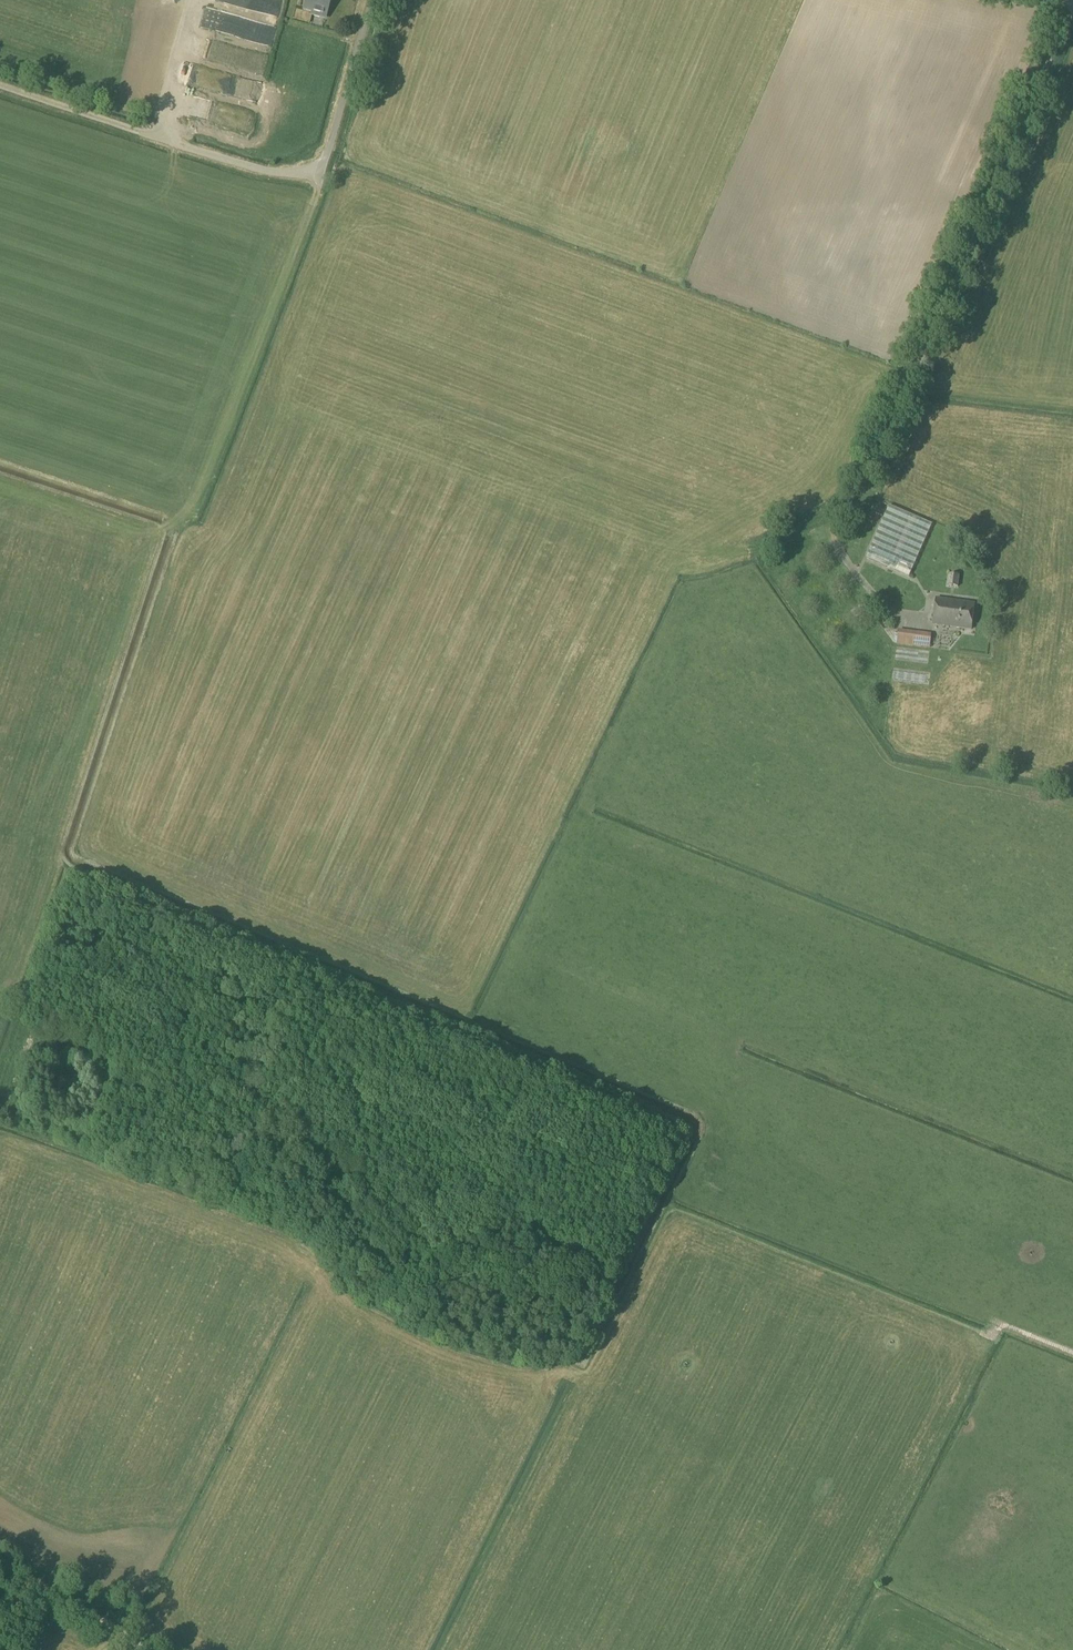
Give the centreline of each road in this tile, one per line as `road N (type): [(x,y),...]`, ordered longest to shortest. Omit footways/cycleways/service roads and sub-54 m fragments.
road 1 (unclassified): [(0,84),(271,170),(304,172),(331,142),(370,0)]
road 2 (track): [(141,1649),(0,1565)]

